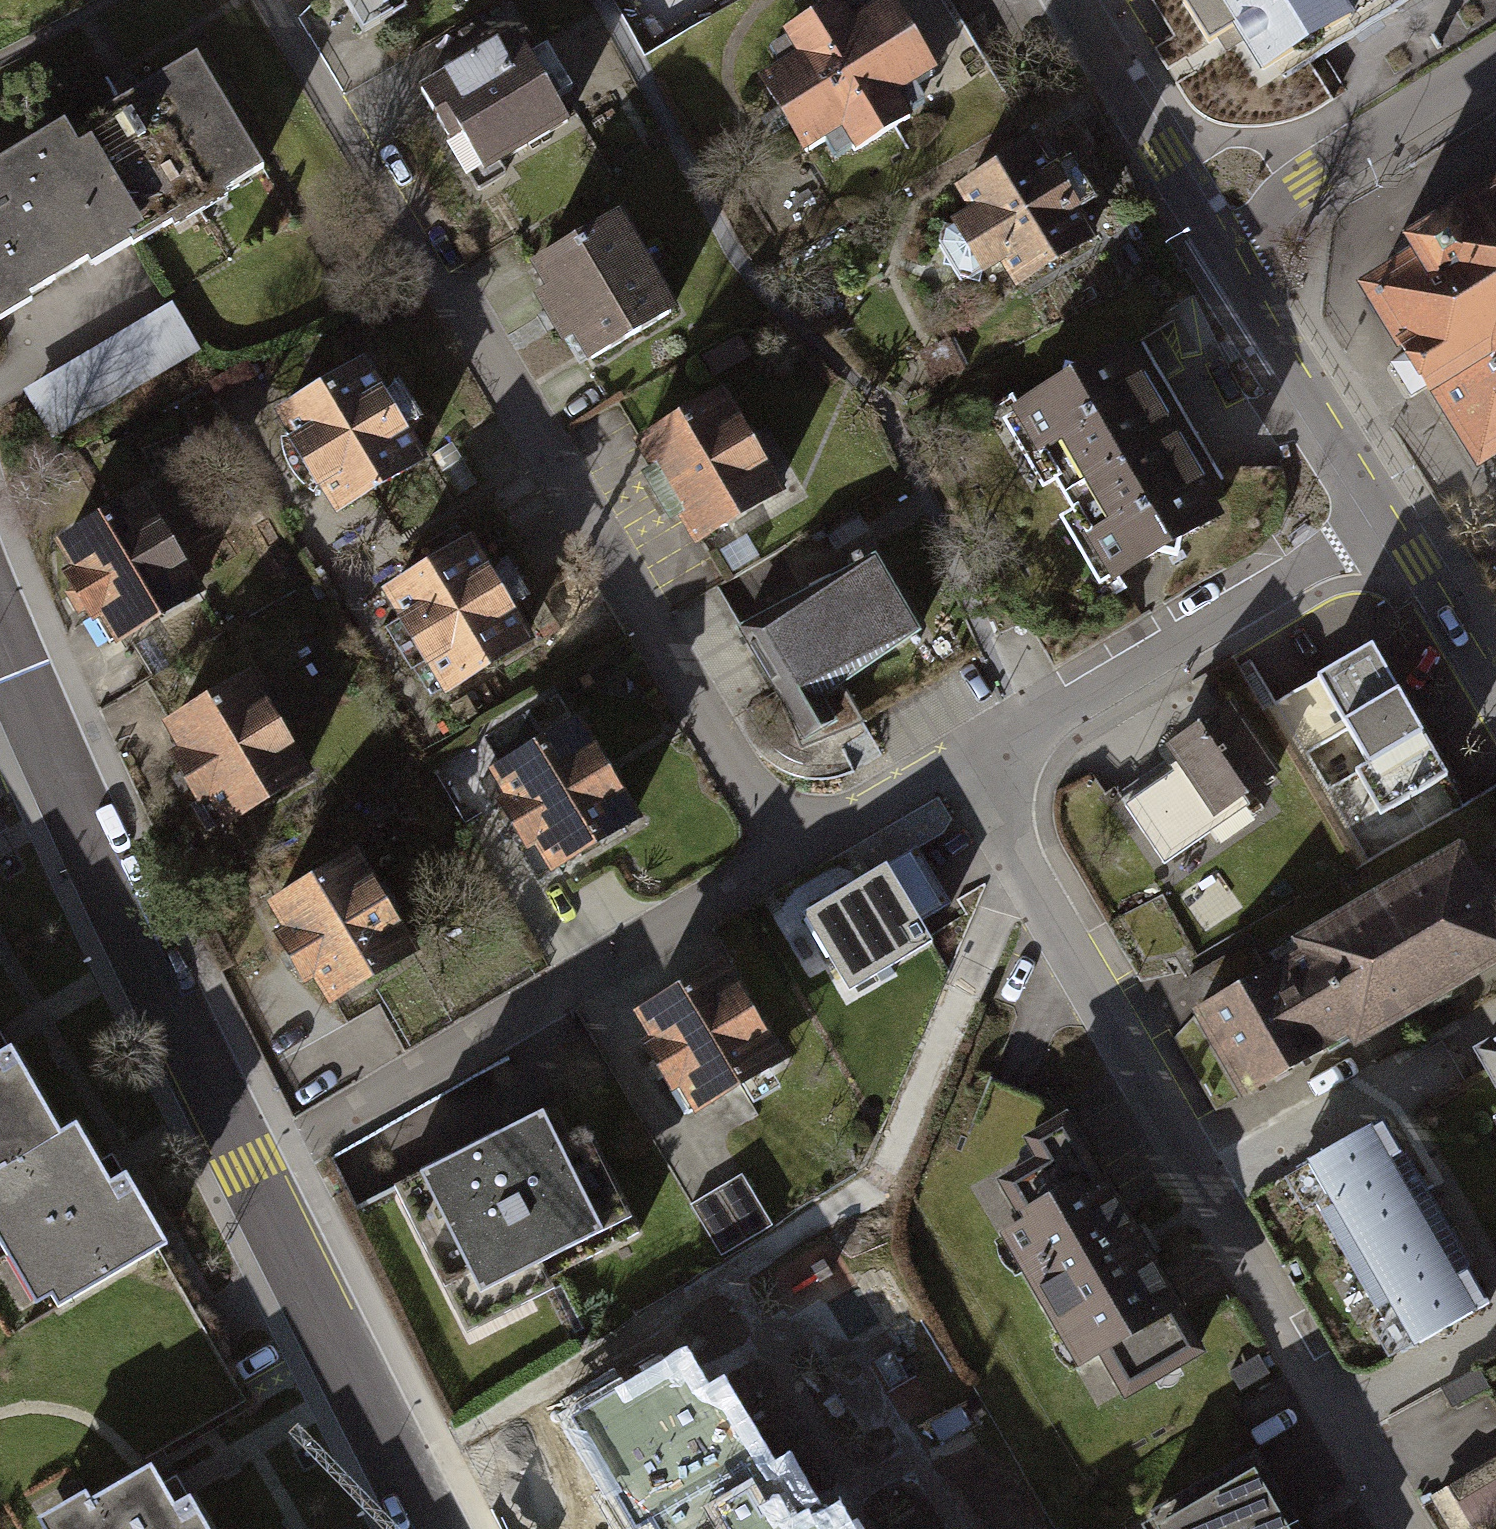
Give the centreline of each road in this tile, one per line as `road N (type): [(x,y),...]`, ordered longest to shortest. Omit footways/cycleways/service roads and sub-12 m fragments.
road 1 (tertiary): [(434,1528),(101,862),(0,627)]
road 2 (residential): [(968,762),(1396,1528)]
road 3 (residential): [(968,762),(313,1138)]
road 4 (residential): [(1392,516),(968,762)]
road 5 (tertiary): [(1495,58),(1288,192),(1232,261)]
road 6 (tertiary): [(1071,0),(1232,261)]
road 7 (tertiary): [(1232,261),(1392,516)]
road 8 (tertiary): [(1392,516),(1495,693)]

